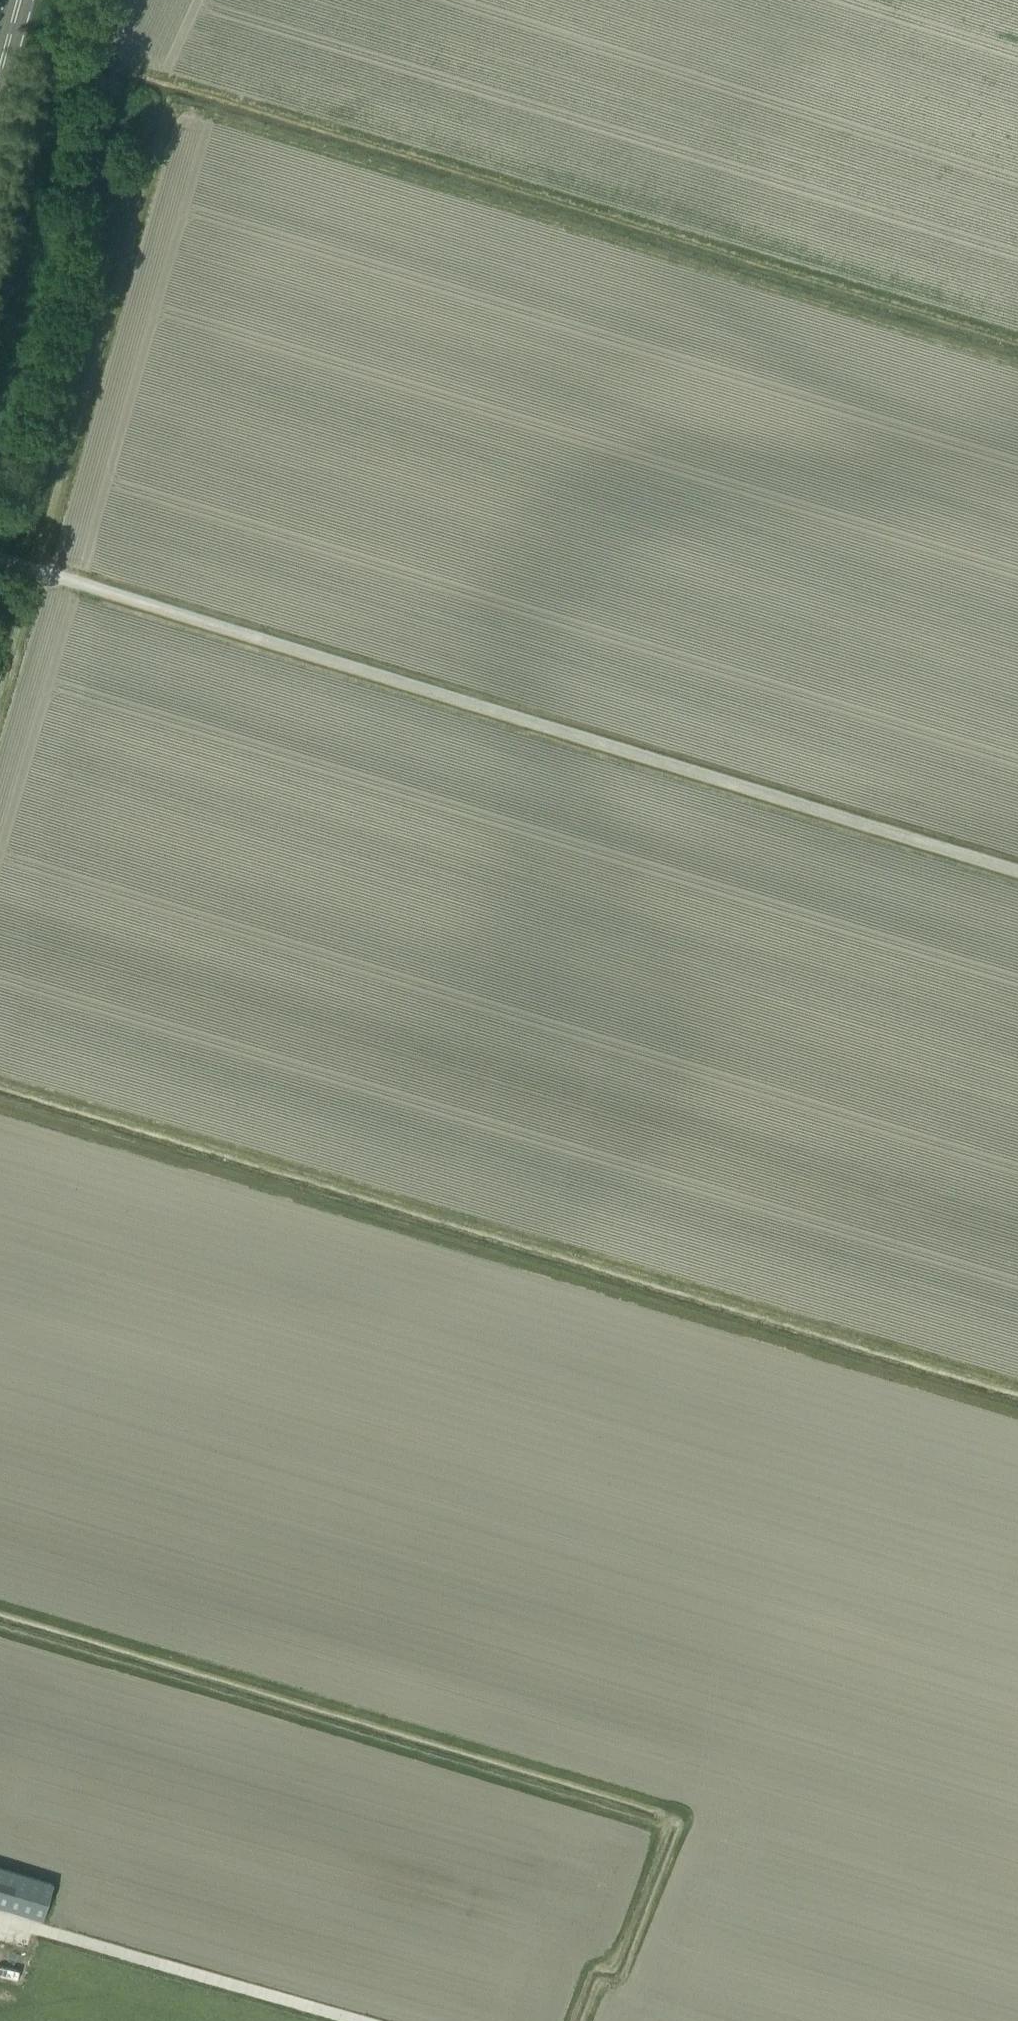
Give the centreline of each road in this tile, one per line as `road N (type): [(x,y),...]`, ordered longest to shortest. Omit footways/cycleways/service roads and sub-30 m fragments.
road 1 (track): [(1017,871),(0,560)]
road 2 (track): [(354,2020),(0,1918)]

